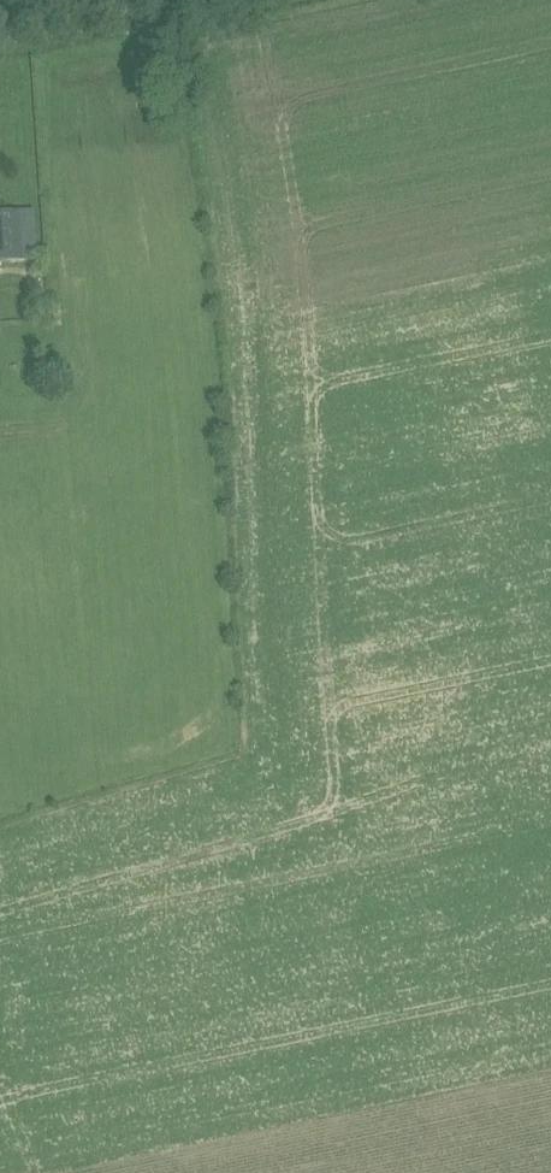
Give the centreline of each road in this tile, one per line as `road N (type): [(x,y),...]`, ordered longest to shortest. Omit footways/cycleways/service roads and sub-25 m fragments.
road 1 (unclassified): [(0,26),(130,0)]

